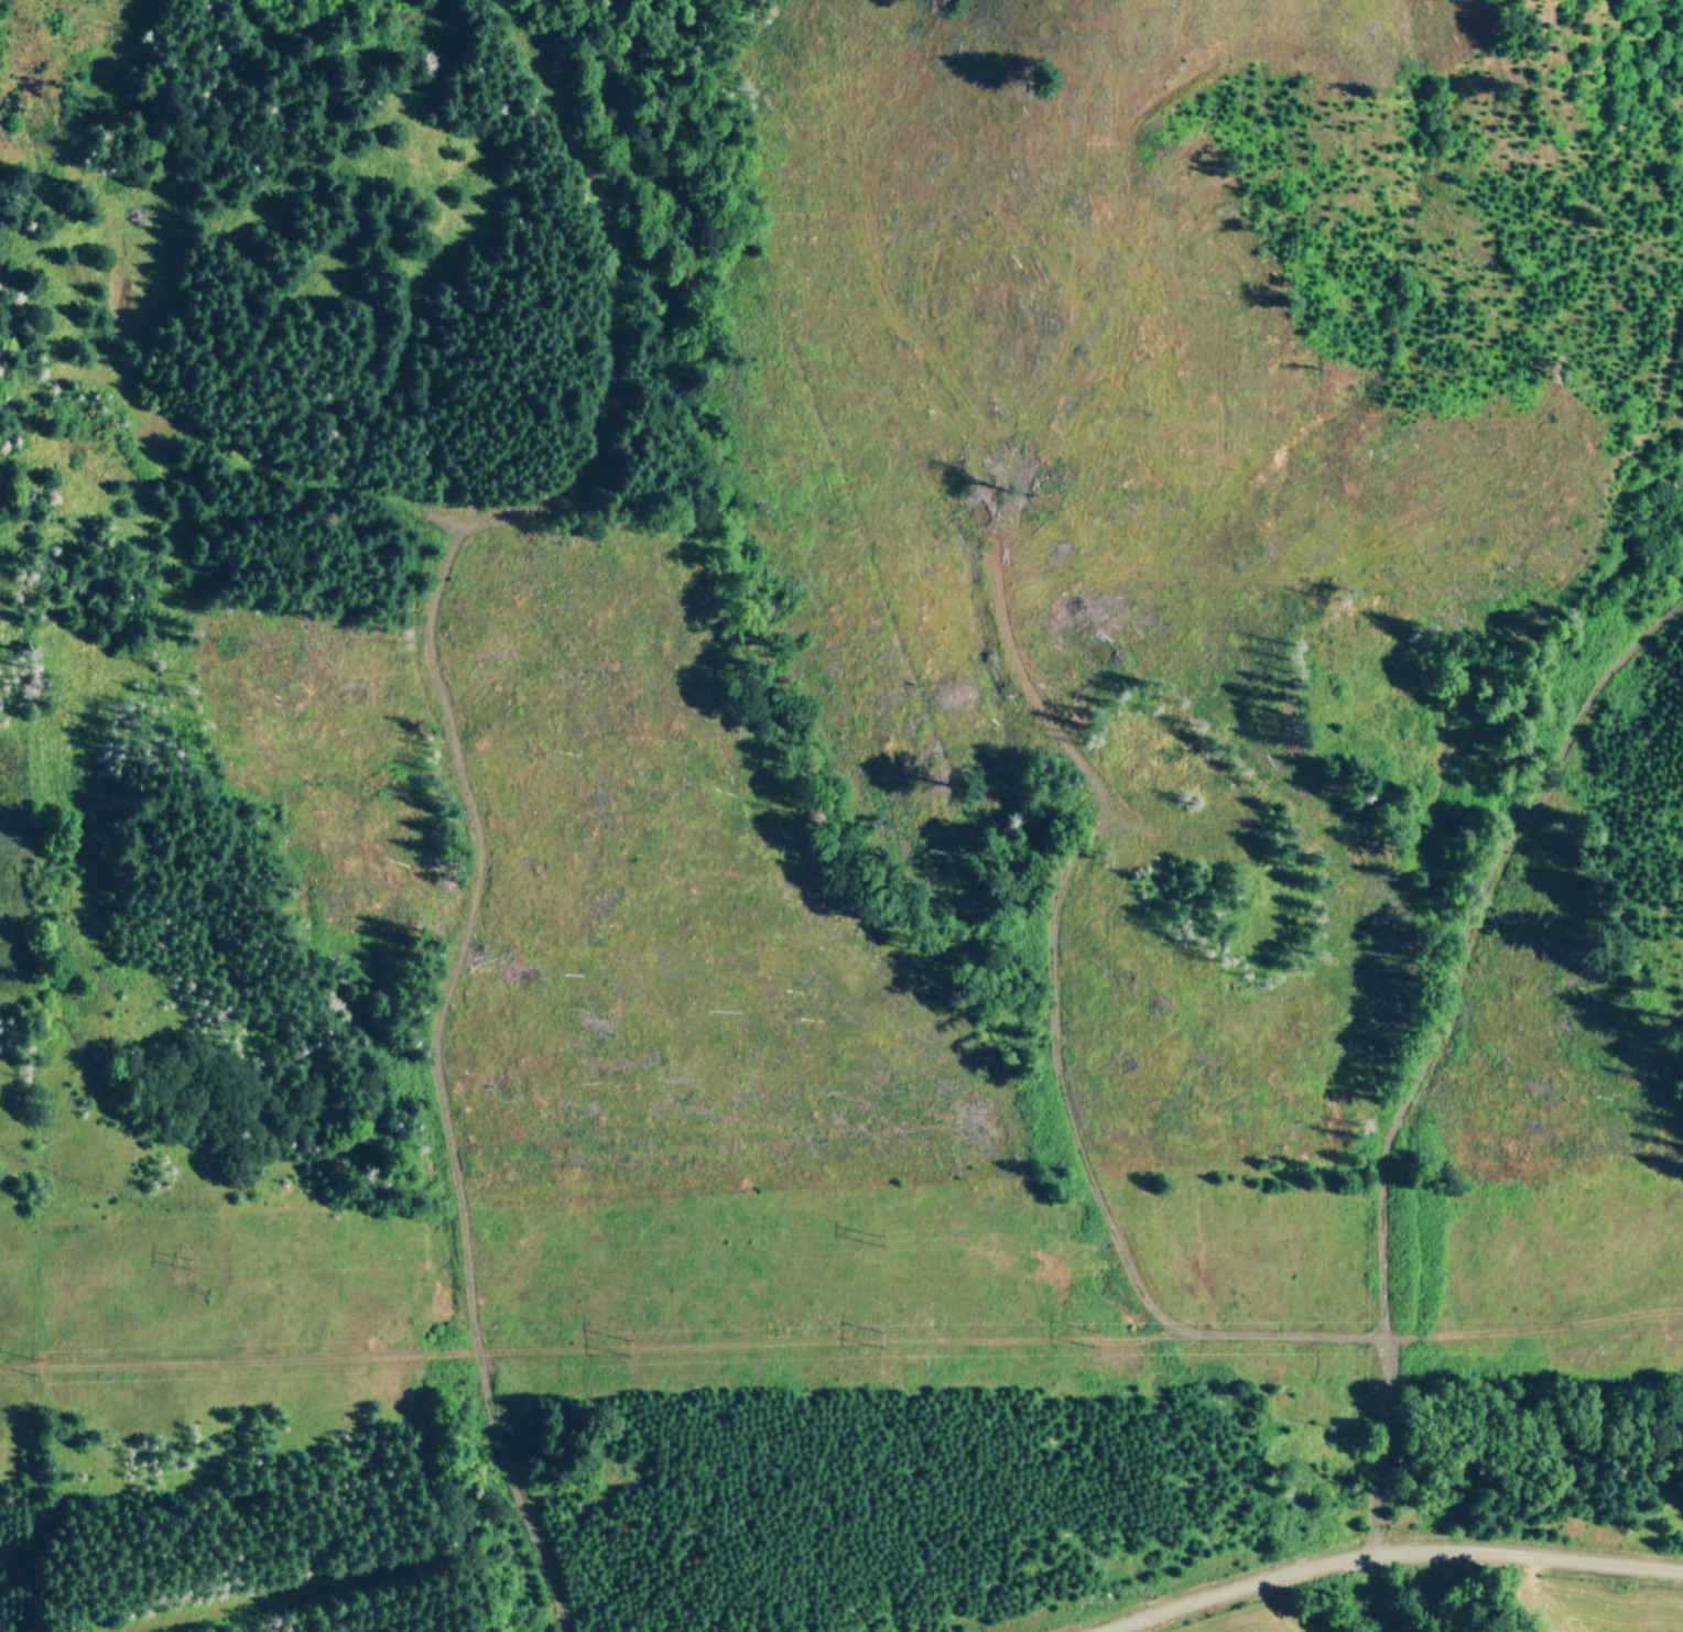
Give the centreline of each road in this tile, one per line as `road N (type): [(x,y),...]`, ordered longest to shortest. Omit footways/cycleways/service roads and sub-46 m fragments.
road 1 (residential): [(1682,1571),(1453,1548),(1380,1549),(1081,1631)]

